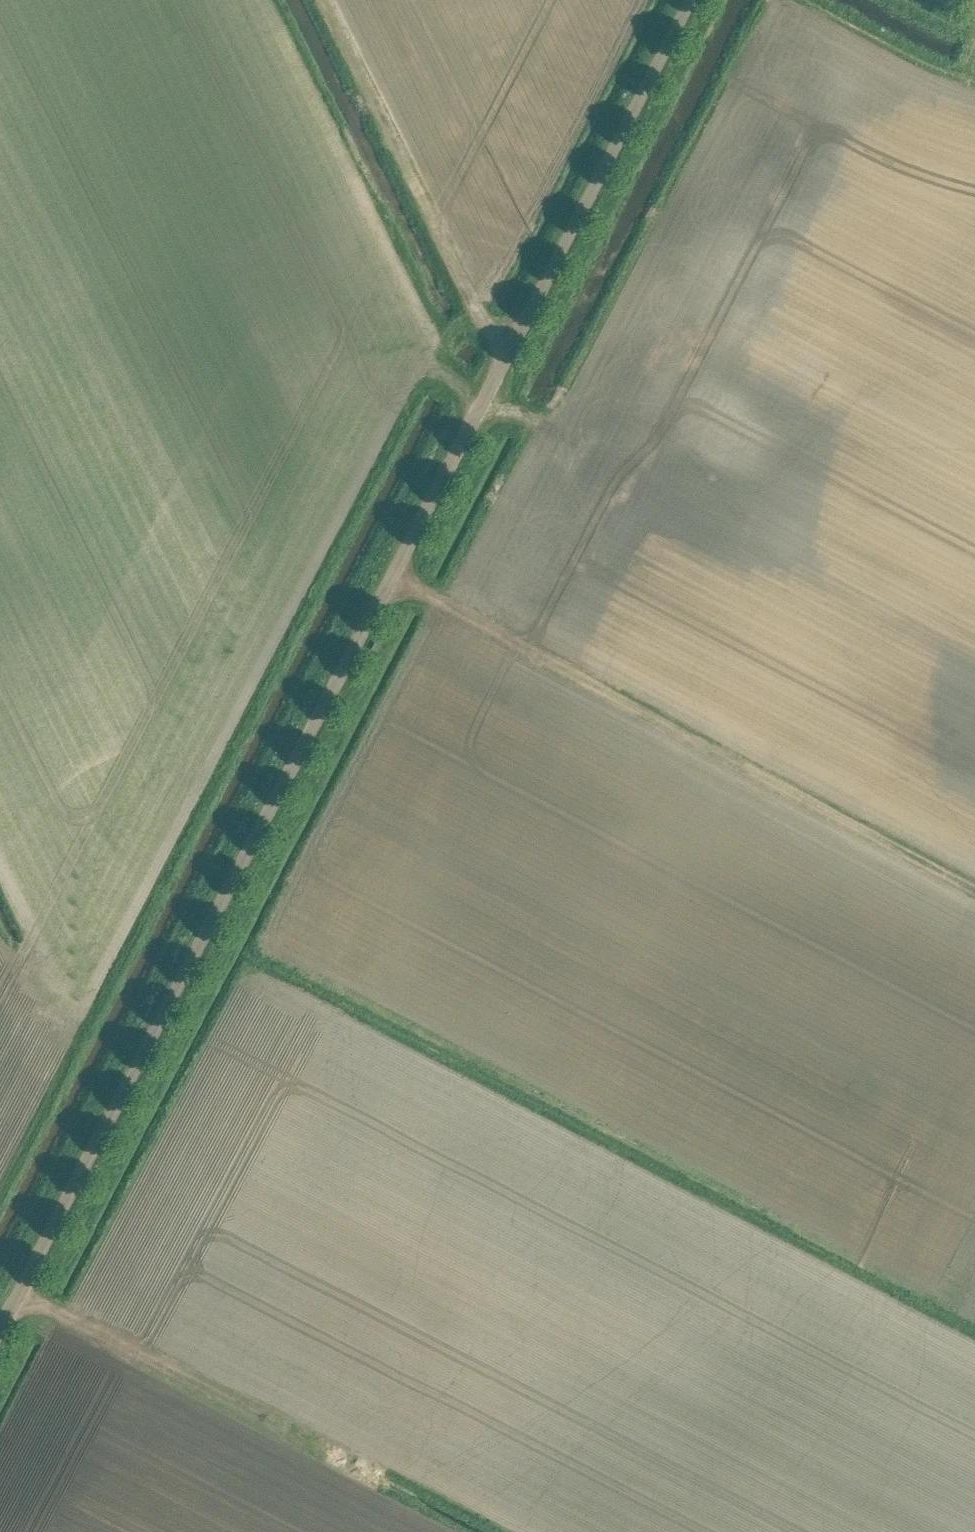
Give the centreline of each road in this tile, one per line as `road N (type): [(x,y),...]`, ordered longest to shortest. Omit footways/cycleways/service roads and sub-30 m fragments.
road 1 (unclassified): [(0,1329),(689,0)]

